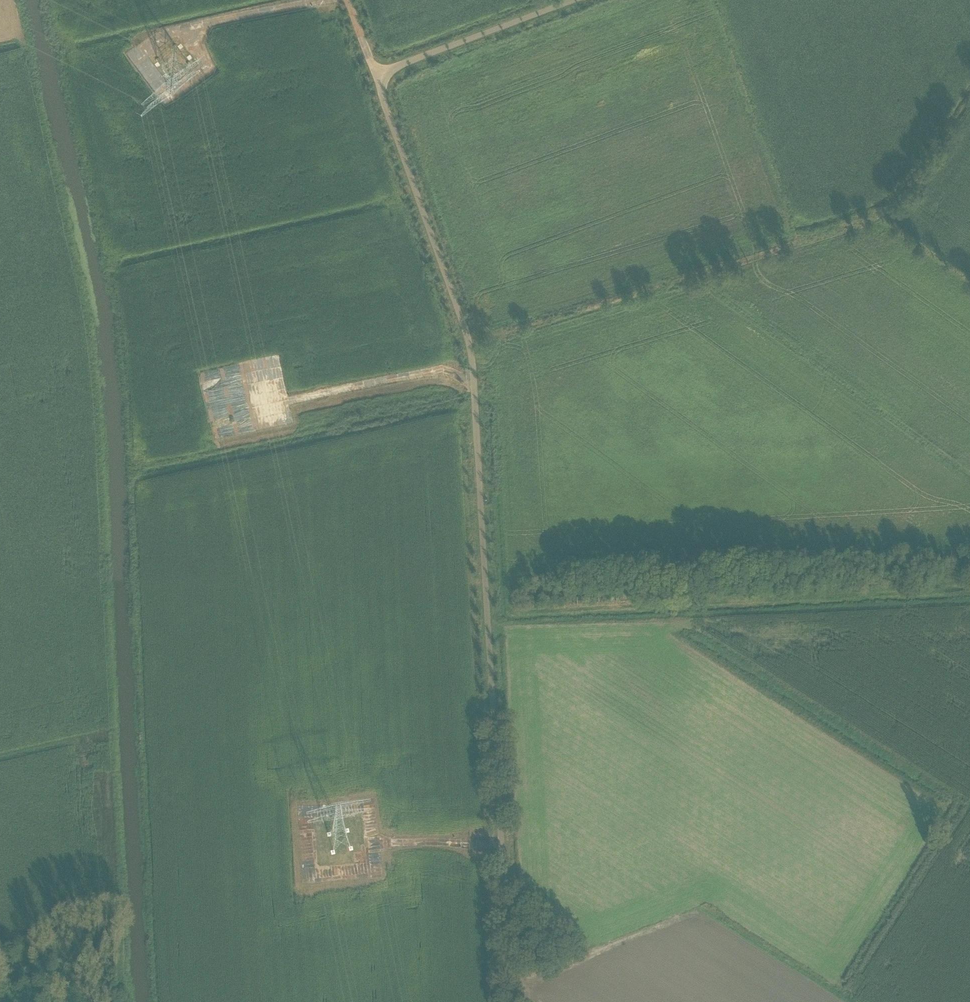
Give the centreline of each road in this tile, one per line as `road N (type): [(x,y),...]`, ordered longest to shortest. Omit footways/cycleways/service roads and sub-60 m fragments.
road 1 (unclassified): [(506,1001),(462,366),(376,78),(582,0)]

